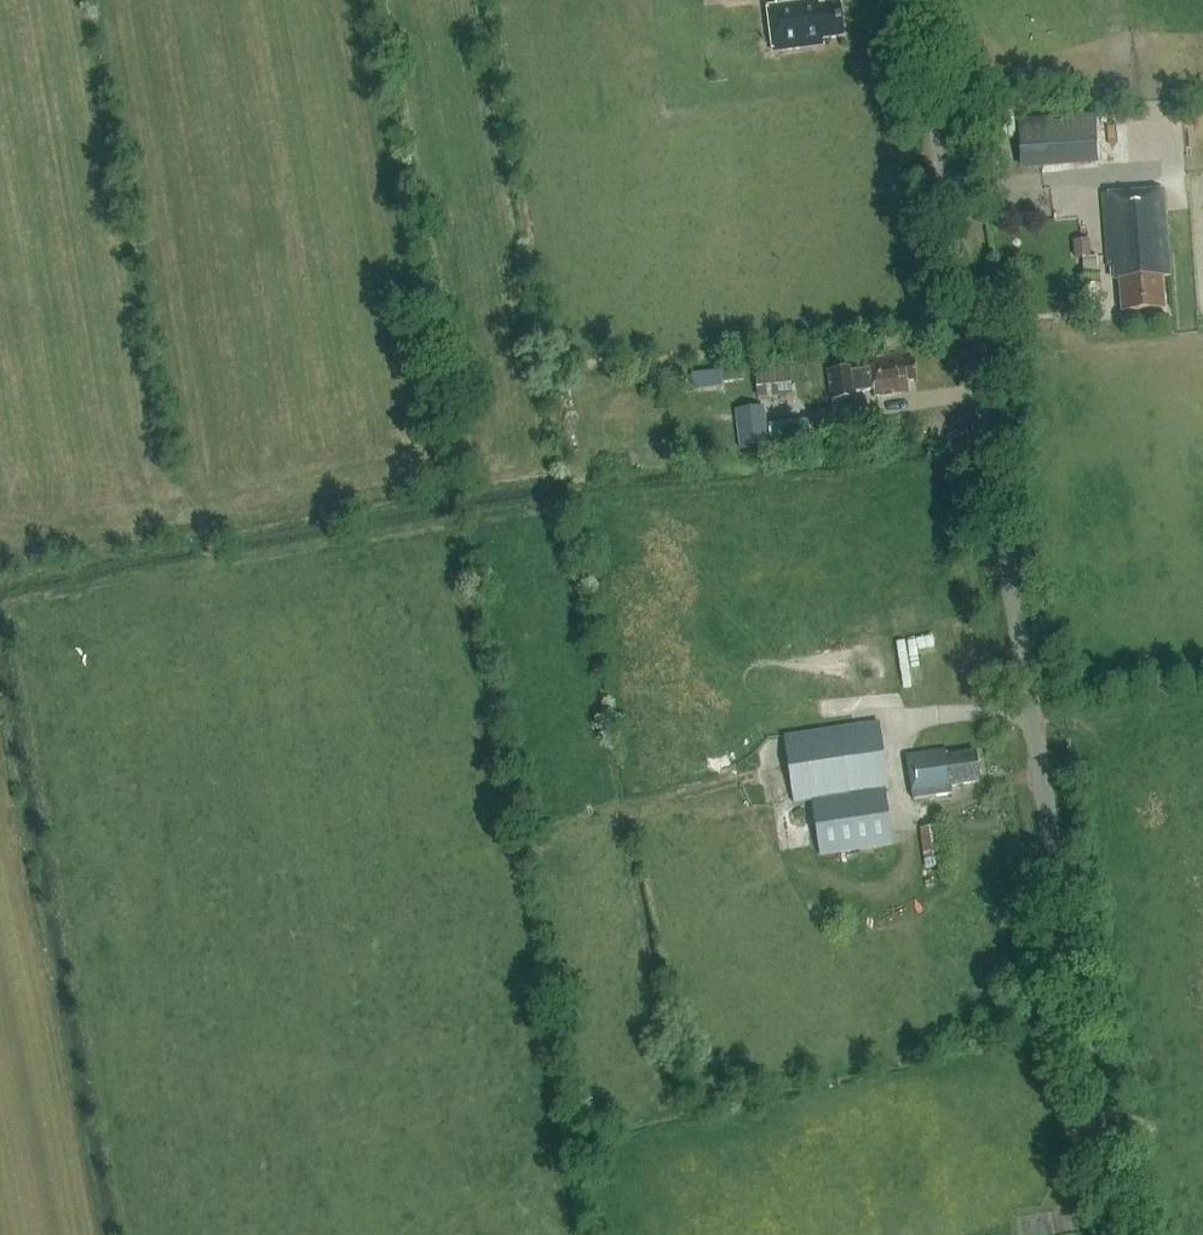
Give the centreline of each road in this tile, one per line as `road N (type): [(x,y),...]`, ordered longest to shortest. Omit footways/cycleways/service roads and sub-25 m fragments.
road 1 (unclassified): [(1116,1234),(918,0)]

